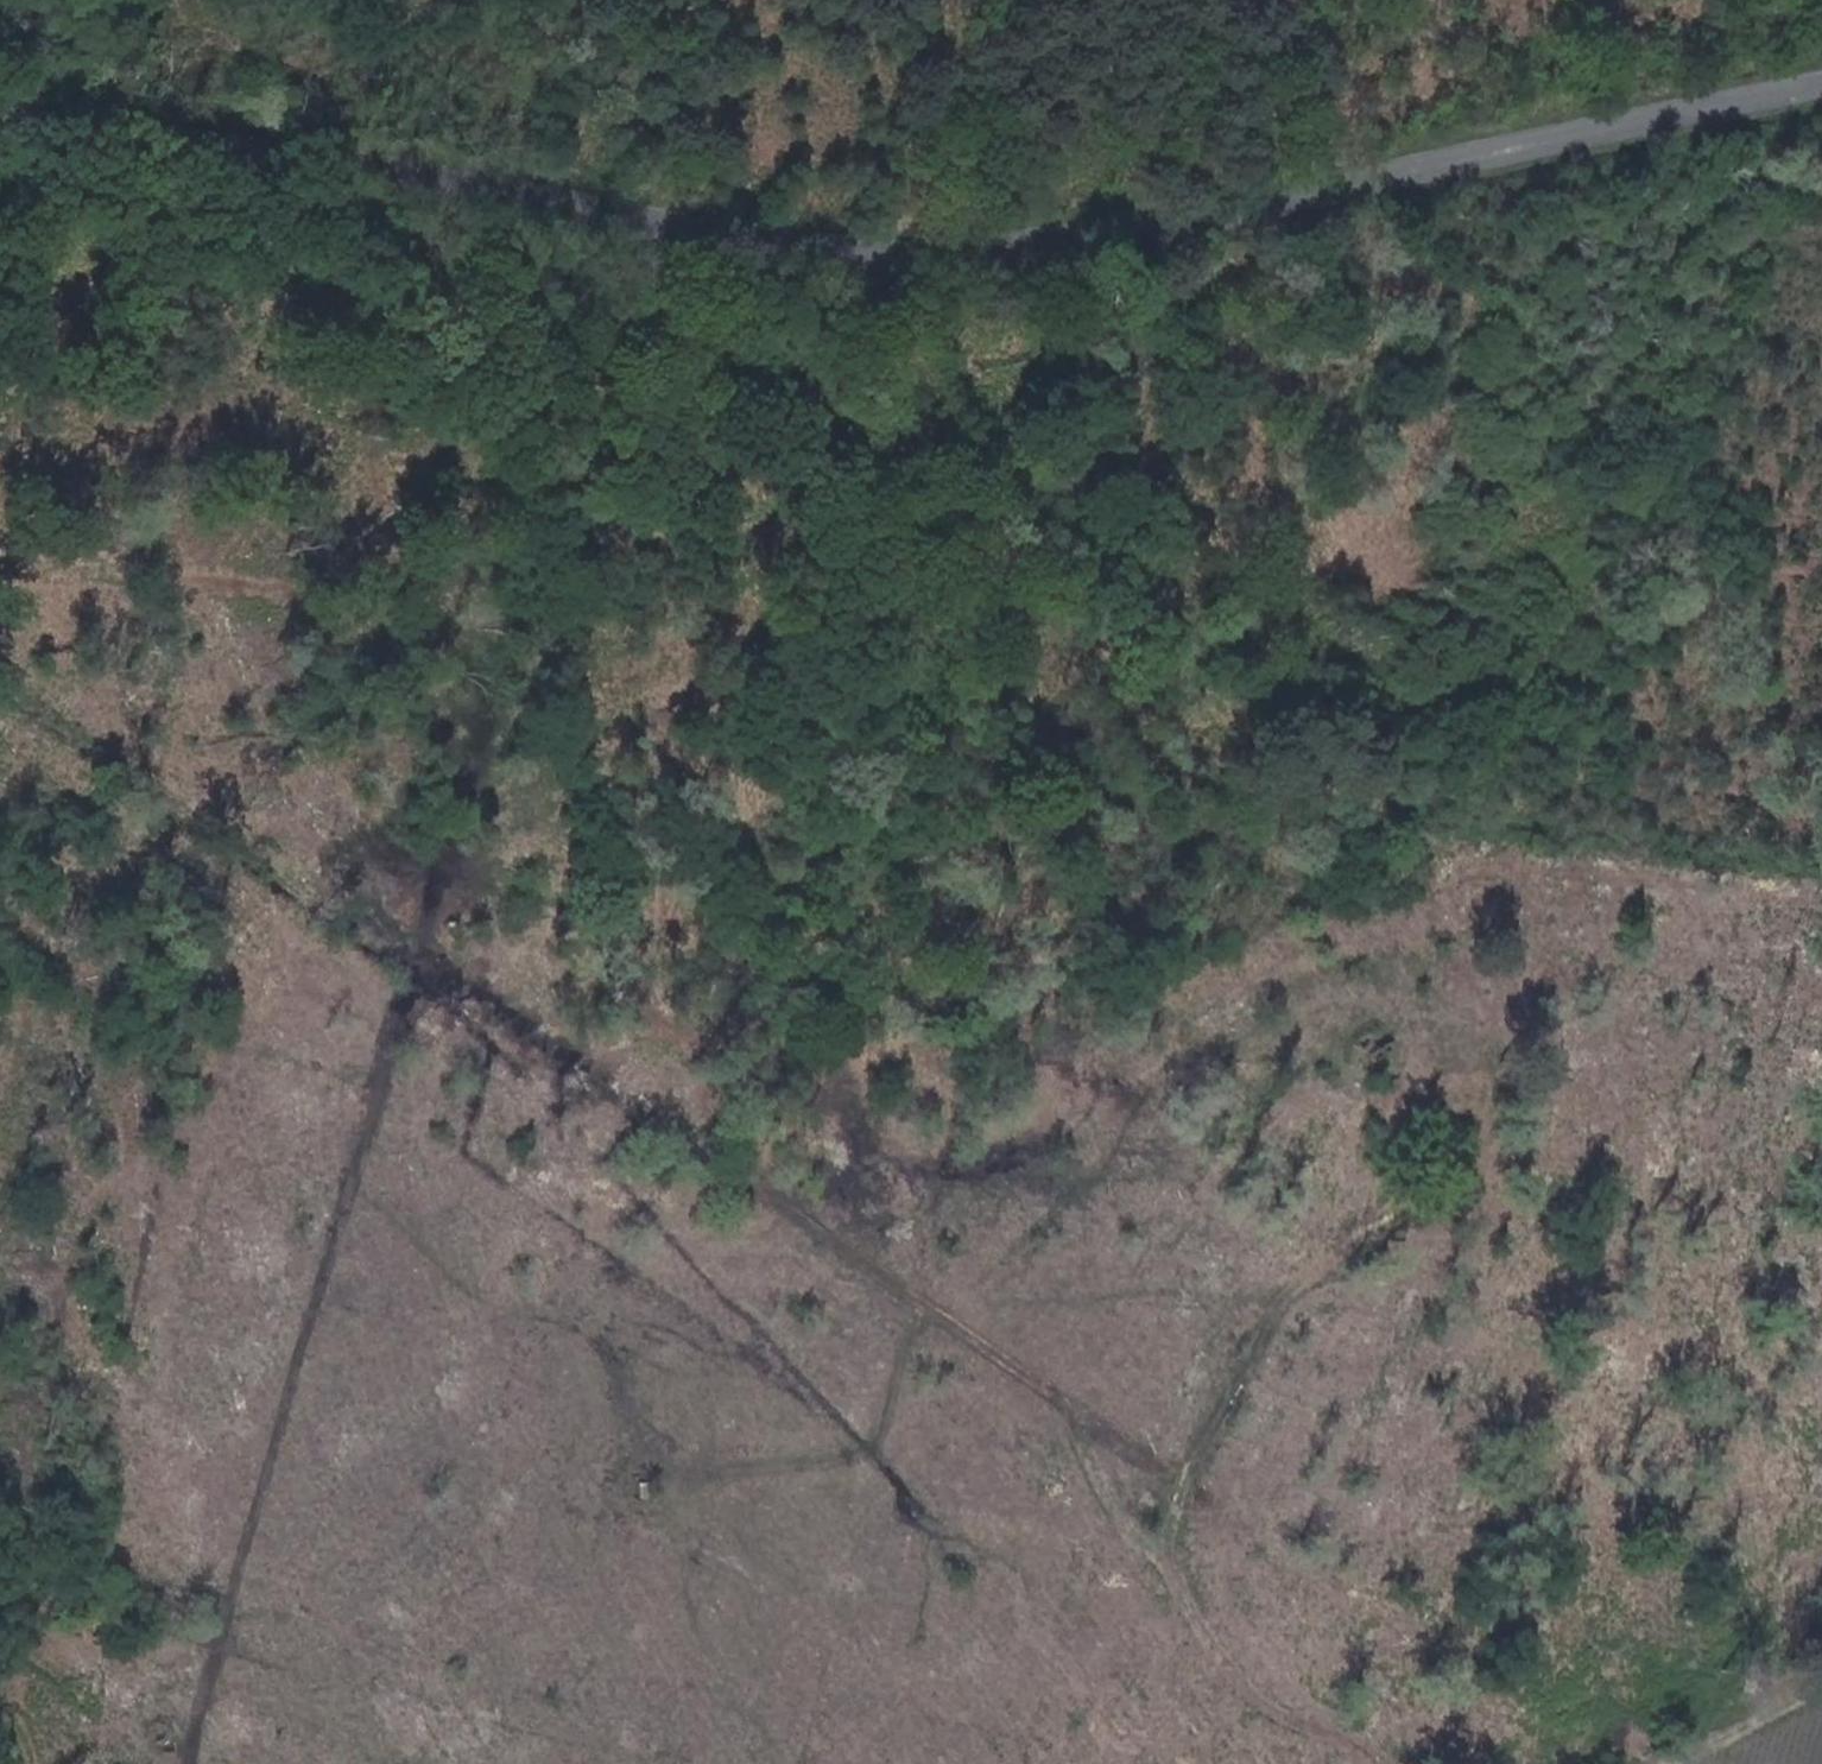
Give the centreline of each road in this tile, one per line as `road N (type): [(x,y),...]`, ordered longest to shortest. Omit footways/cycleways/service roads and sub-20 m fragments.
road 1 (unclassified): [(0,92),(158,105),(772,252),(1264,220),(1821,99)]

